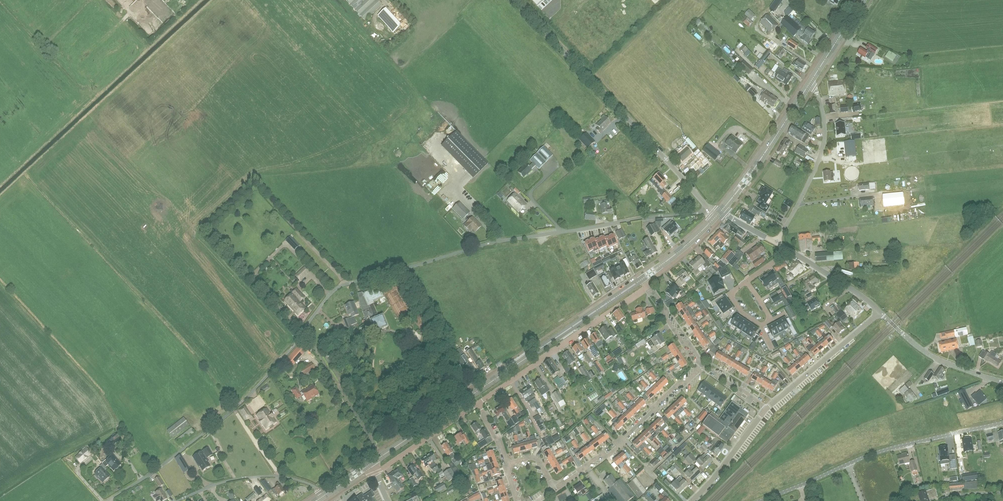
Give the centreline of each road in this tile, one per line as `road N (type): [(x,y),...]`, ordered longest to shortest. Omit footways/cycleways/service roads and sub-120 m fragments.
road 1 (unclassified): [(107,500),(231,412),(342,286),(498,241),(708,207)]
road 2 (tertiary): [(371,463),(643,277)]
road 3 (unclassified): [(708,207),(518,0)]
road 4 (unclassified): [(762,500),(884,451),(1002,424)]
road 5 (residential): [(478,403),(648,285)]
road 6 (residential): [(555,489),(703,365)]
road 7 (residential): [(776,243),(825,141),(810,81)]
road 8 (tertiary): [(720,212),(810,81)]
road 9 (unclassified): [(177,500),(232,480),(273,476),(307,483),(322,496)]
road 10 (residential): [(767,408),(880,313)]
road 11 (unclassified): [(1002,381),(936,358),(880,313)]
road 12 (residential): [(376,472),(478,403)]

